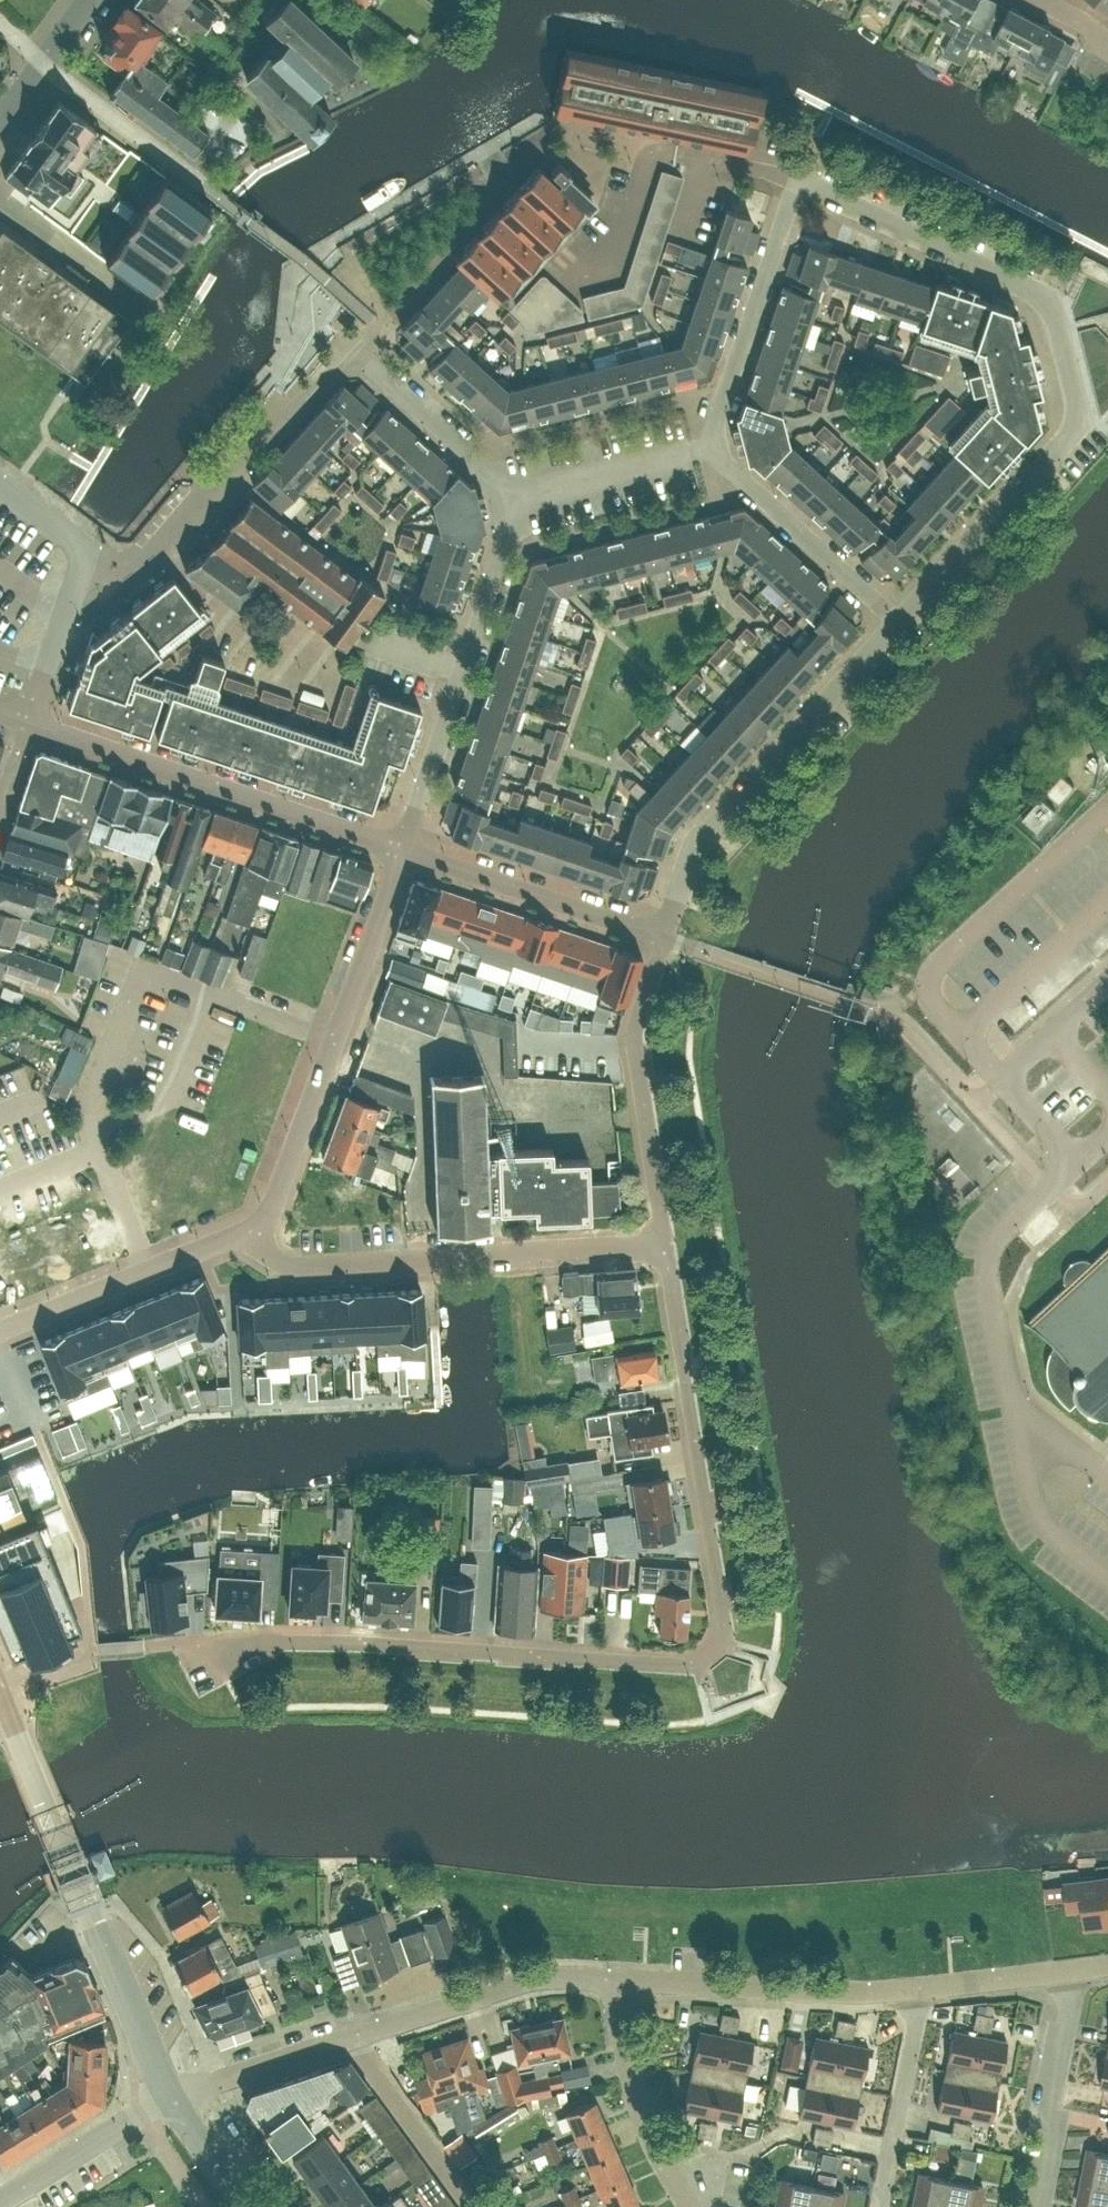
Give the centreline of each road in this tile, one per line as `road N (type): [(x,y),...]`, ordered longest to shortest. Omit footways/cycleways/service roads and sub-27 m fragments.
road 1 (residential): [(665,1243),(728,1634),(720,1652),(686,1665),(301,1643),(145,1646)]
road 2 (residential): [(900,622),(1065,440),(1078,411),(1045,295),(798,179)]
road 3 (unclassified): [(614,1978),(521,1982),(170,2097)]
road 4 (unclassified): [(170,2097),(0,1691)]
road 5 (residential): [(251,1227),(280,1264),(304,1266),(665,1243)]
road 6 (residential): [(404,848),(266,1215),(251,1227)]
road 7 (residential): [(662,940),(703,838),(900,622)]
road 8 (residential): [(404,848),(29,722)]
road 9 (residential): [(404,848),(521,504)]
road 10 (residential): [(88,551),(130,568),(339,350)]
road 11 (residential): [(662,940),(634,1039),(665,1243)]
road 12 (unclassified): [(917,1989),(614,1978)]
road 13 (residential): [(711,450),(798,179)]
road 14 (residential): [(662,940),(404,848)]
road 15 (residential): [(251,1227),(0,1330)]
road 16 (residential): [(900,622),(711,450)]
road 17 (residential): [(692,2206),(638,2108),(614,1978)]
road 18 (residential): [(521,504),(339,350)]
road 19 (residential): [(1035,2206),(1068,1970)]
road 20 (residential): [(877,2206),(917,1989)]
road 21 (unclassified): [(0,2201),(170,2097)]
road 22 (residential): [(521,504),(711,450)]
road 23 (residential): [(29,722),(88,551)]
road 24 (residential): [(42,64),(172,159)]
road 25 (unclassified): [(1068,1970),(917,1989)]
road 26 (residential): [(999,1079),(1107,980)]
road 27 (unclassified): [(246,2206),(170,2097)]

